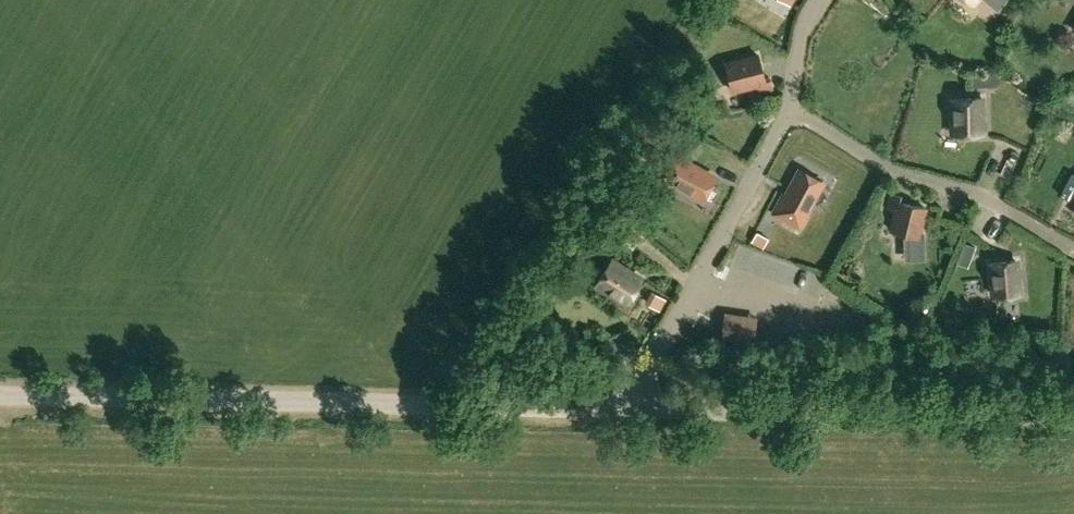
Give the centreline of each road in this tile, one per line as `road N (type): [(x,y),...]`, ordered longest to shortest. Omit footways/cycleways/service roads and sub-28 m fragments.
road 1 (track): [(638,411),(135,395)]
road 2 (unclassified): [(1073,418),(638,411)]
road 3 (track): [(1073,238),(777,85)]
road 4 (track): [(930,267),(678,307)]
road 5 (unclassified): [(135,395),(0,393)]

